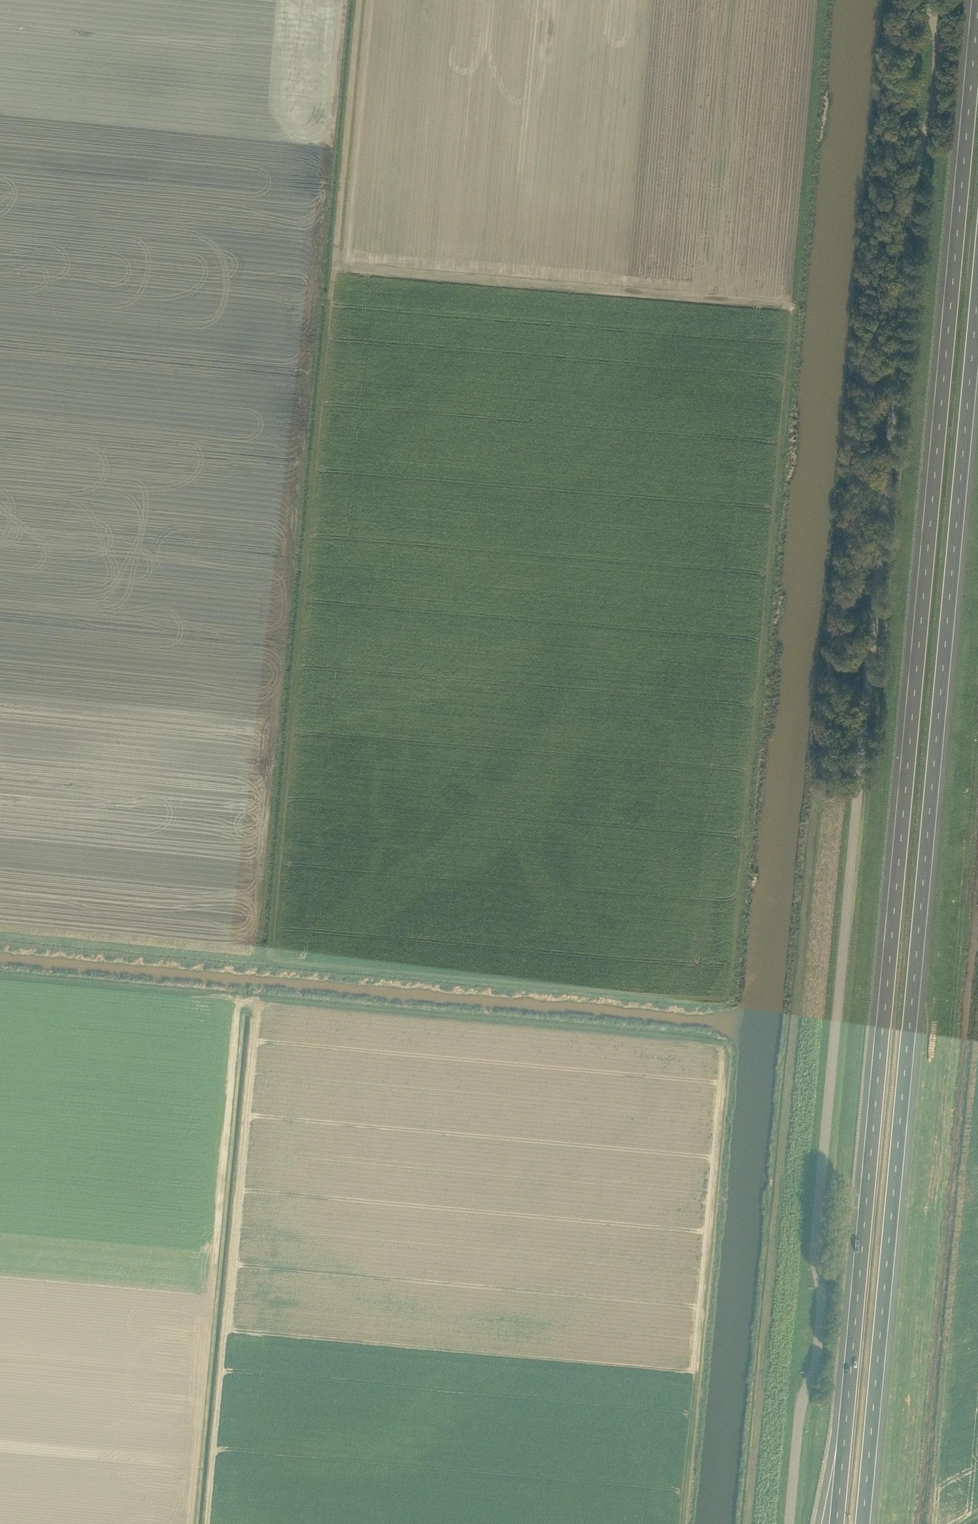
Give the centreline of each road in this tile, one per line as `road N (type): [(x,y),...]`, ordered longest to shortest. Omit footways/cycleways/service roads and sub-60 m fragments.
road 1 (unclassified): [(790,1523),(801,1408),(817,1356),(822,1292),(815,1253),(914,155),(932,118),(941,35),(932,0)]
road 2 (motorway): [(977,8),(847,1419)]
road 3 (motorway): [(862,1523),(977,289)]

